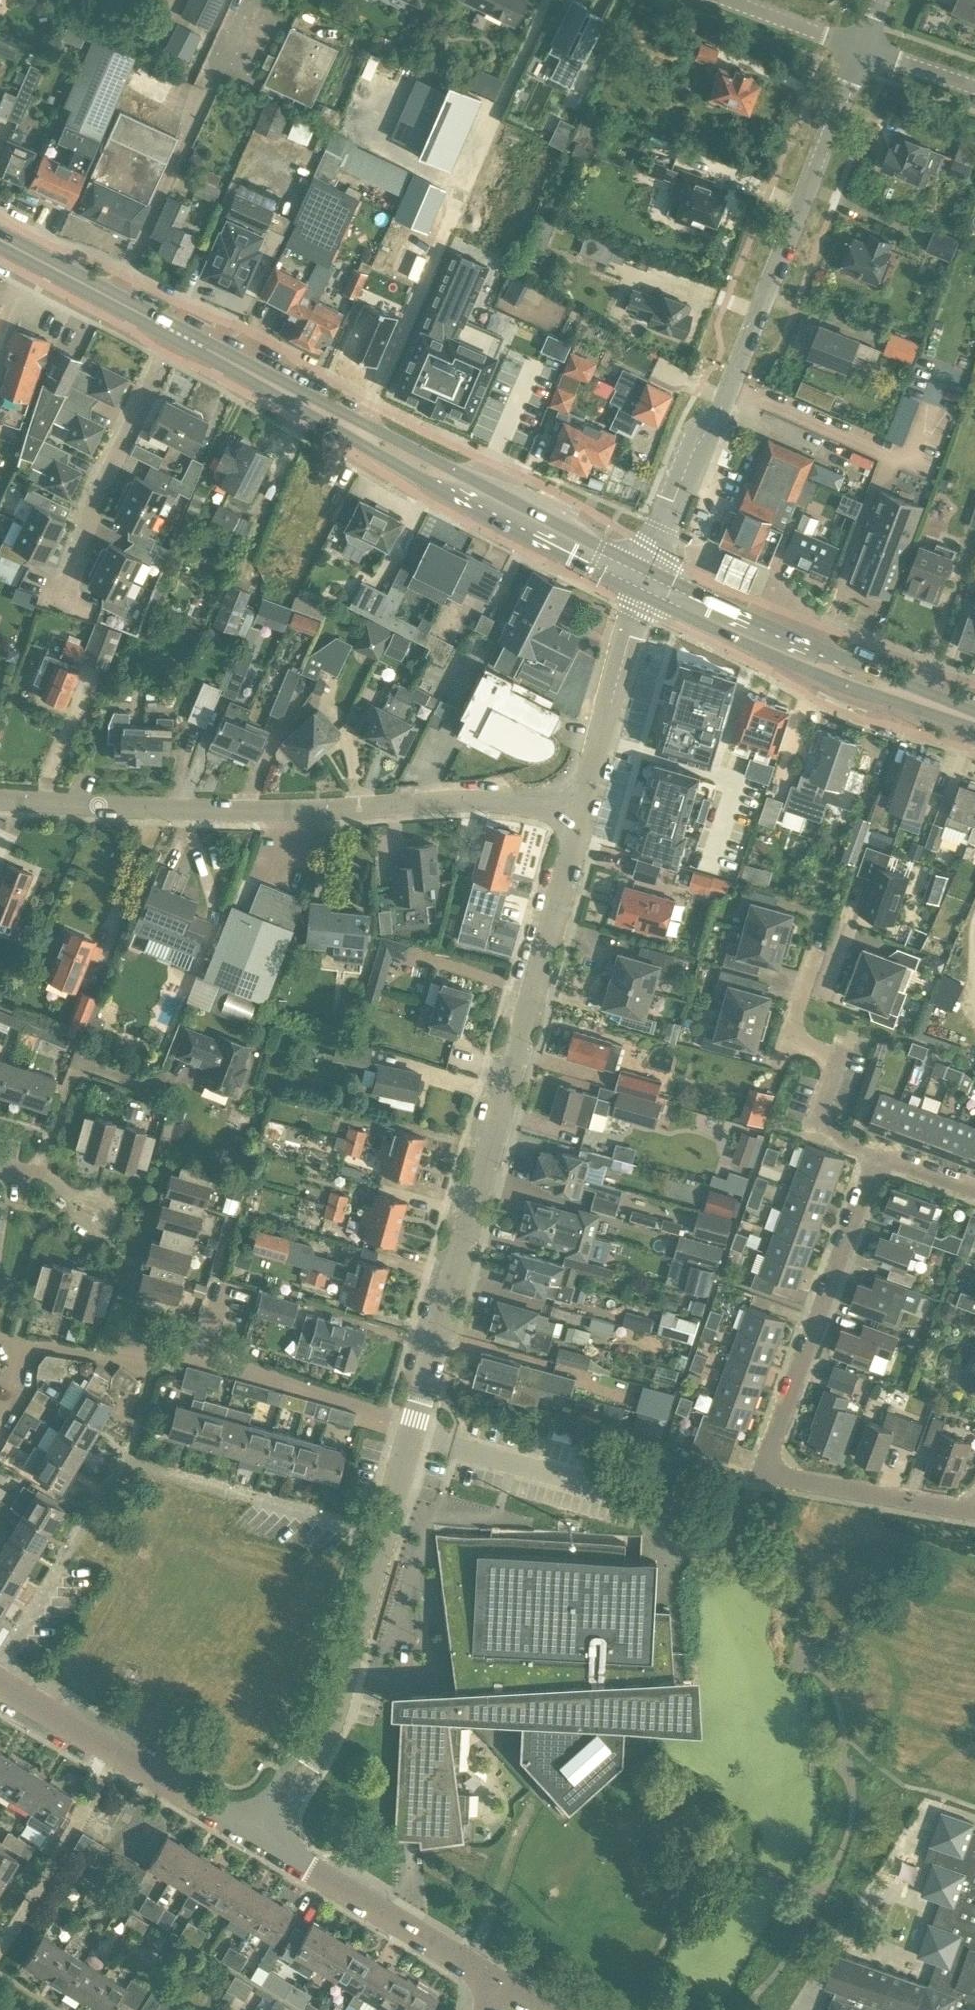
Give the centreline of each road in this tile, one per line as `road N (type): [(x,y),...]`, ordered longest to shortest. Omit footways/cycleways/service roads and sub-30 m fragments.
road 1 (unclassified): [(414,1427),(589,794)]
road 2 (unclassified): [(0,803),(292,815),(589,794)]
road 3 (residential): [(643,582),(863,50)]
road 4 (primary): [(643,582),(171,333)]
road 5 (unclassified): [(259,1836),(338,1710),(414,1427)]
road 6 (primary): [(974,718),(864,680),(643,582)]
road 7 (residential): [(881,1151),(771,1467)]
road 8 (residential): [(414,1427),(706,1513)]
road 9 (residential): [(259,1836),(0,1681)]
road 10 (residential): [(881,1151),(811,1128),(836,1059),(783,1042),(815,950)]
road 11 (residential): [(51,584),(171,333)]
road 12 (unclassified): [(494,1984),(259,1836)]
road 13 (unclassified): [(0,1425),(31,1346),(135,1361),(158,1360),(172,1347),(204,1358)]
road 14 (unclassified): [(204,1358),(414,1427)]
road 15 (unclassified): [(589,794),(643,582)]
road 16 (unclassified): [(771,1467),(974,1511)]
road 17 (primary): [(171,333),(0,236)]
road 18 (residential): [(863,50),(747,0)]

